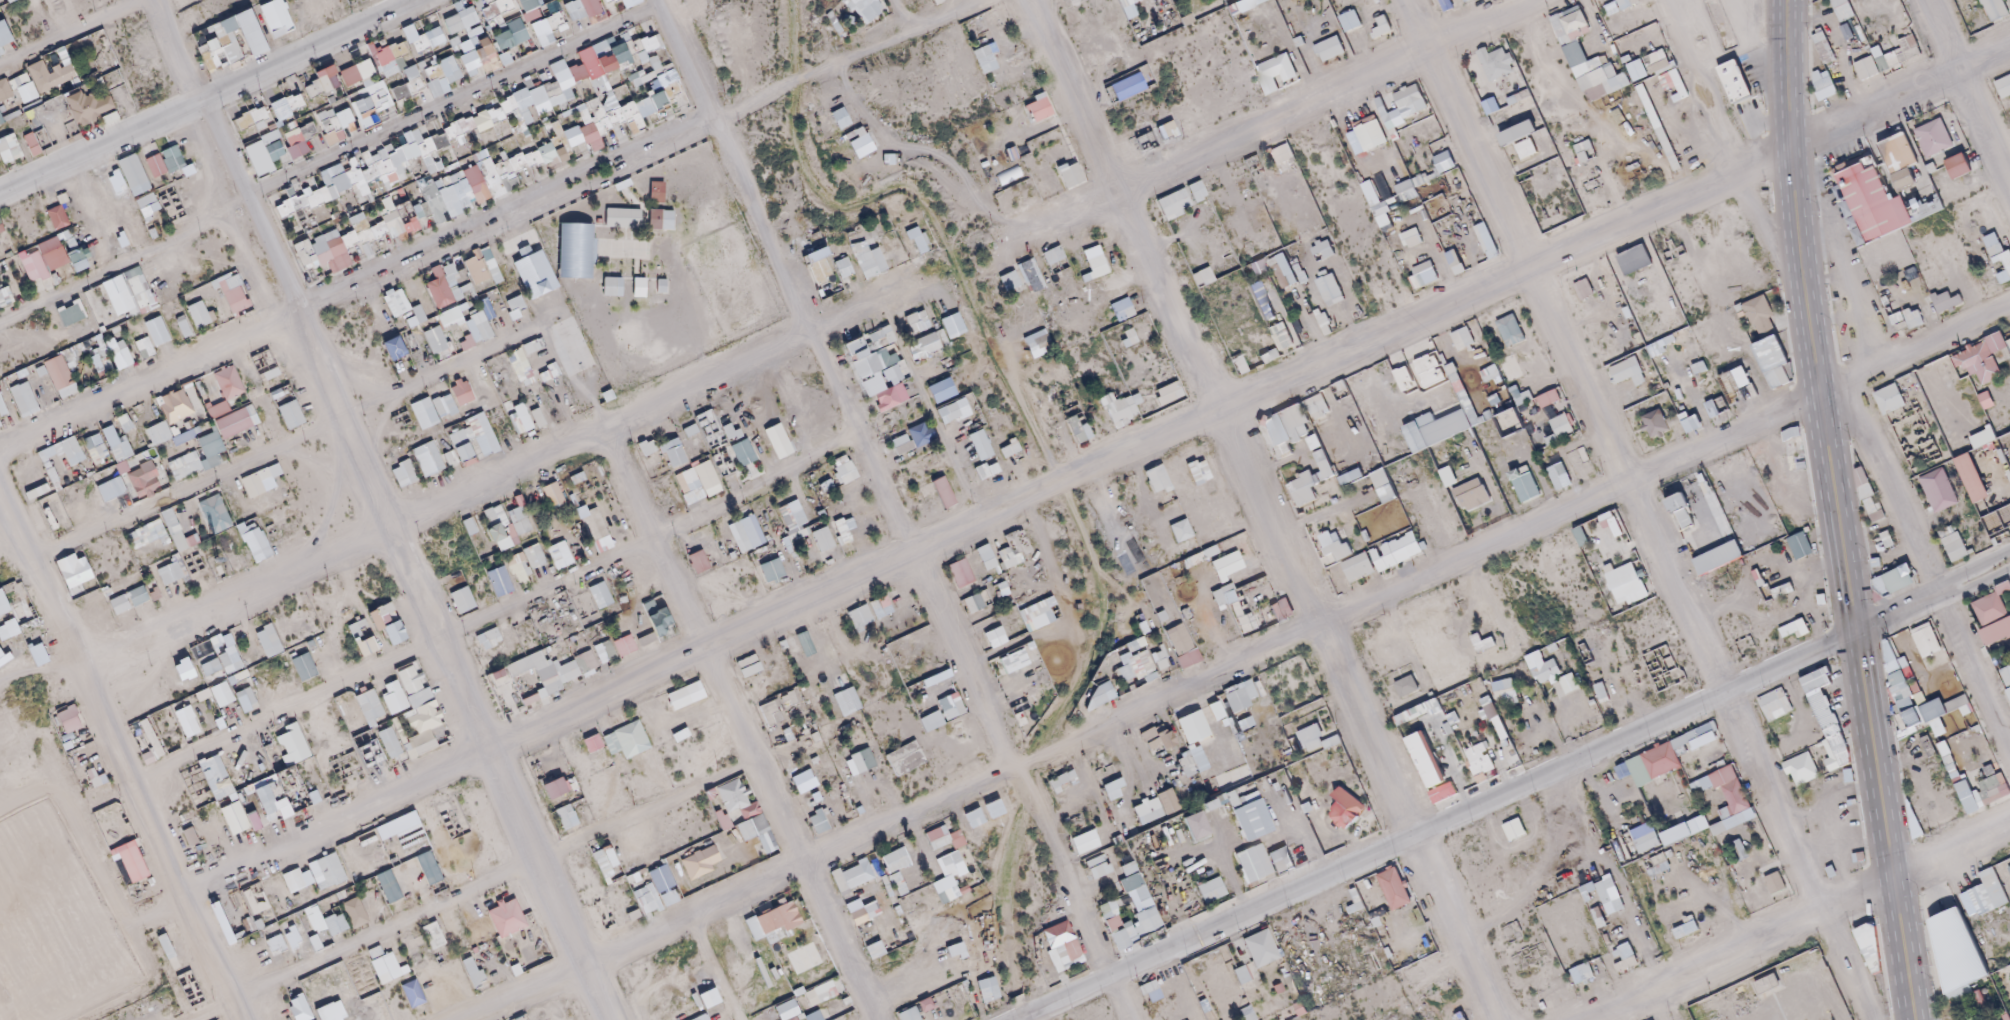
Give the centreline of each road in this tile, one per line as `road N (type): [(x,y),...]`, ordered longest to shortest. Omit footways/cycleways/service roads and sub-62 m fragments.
road 1 (residential): [(2009,823),(1583,1019)]

